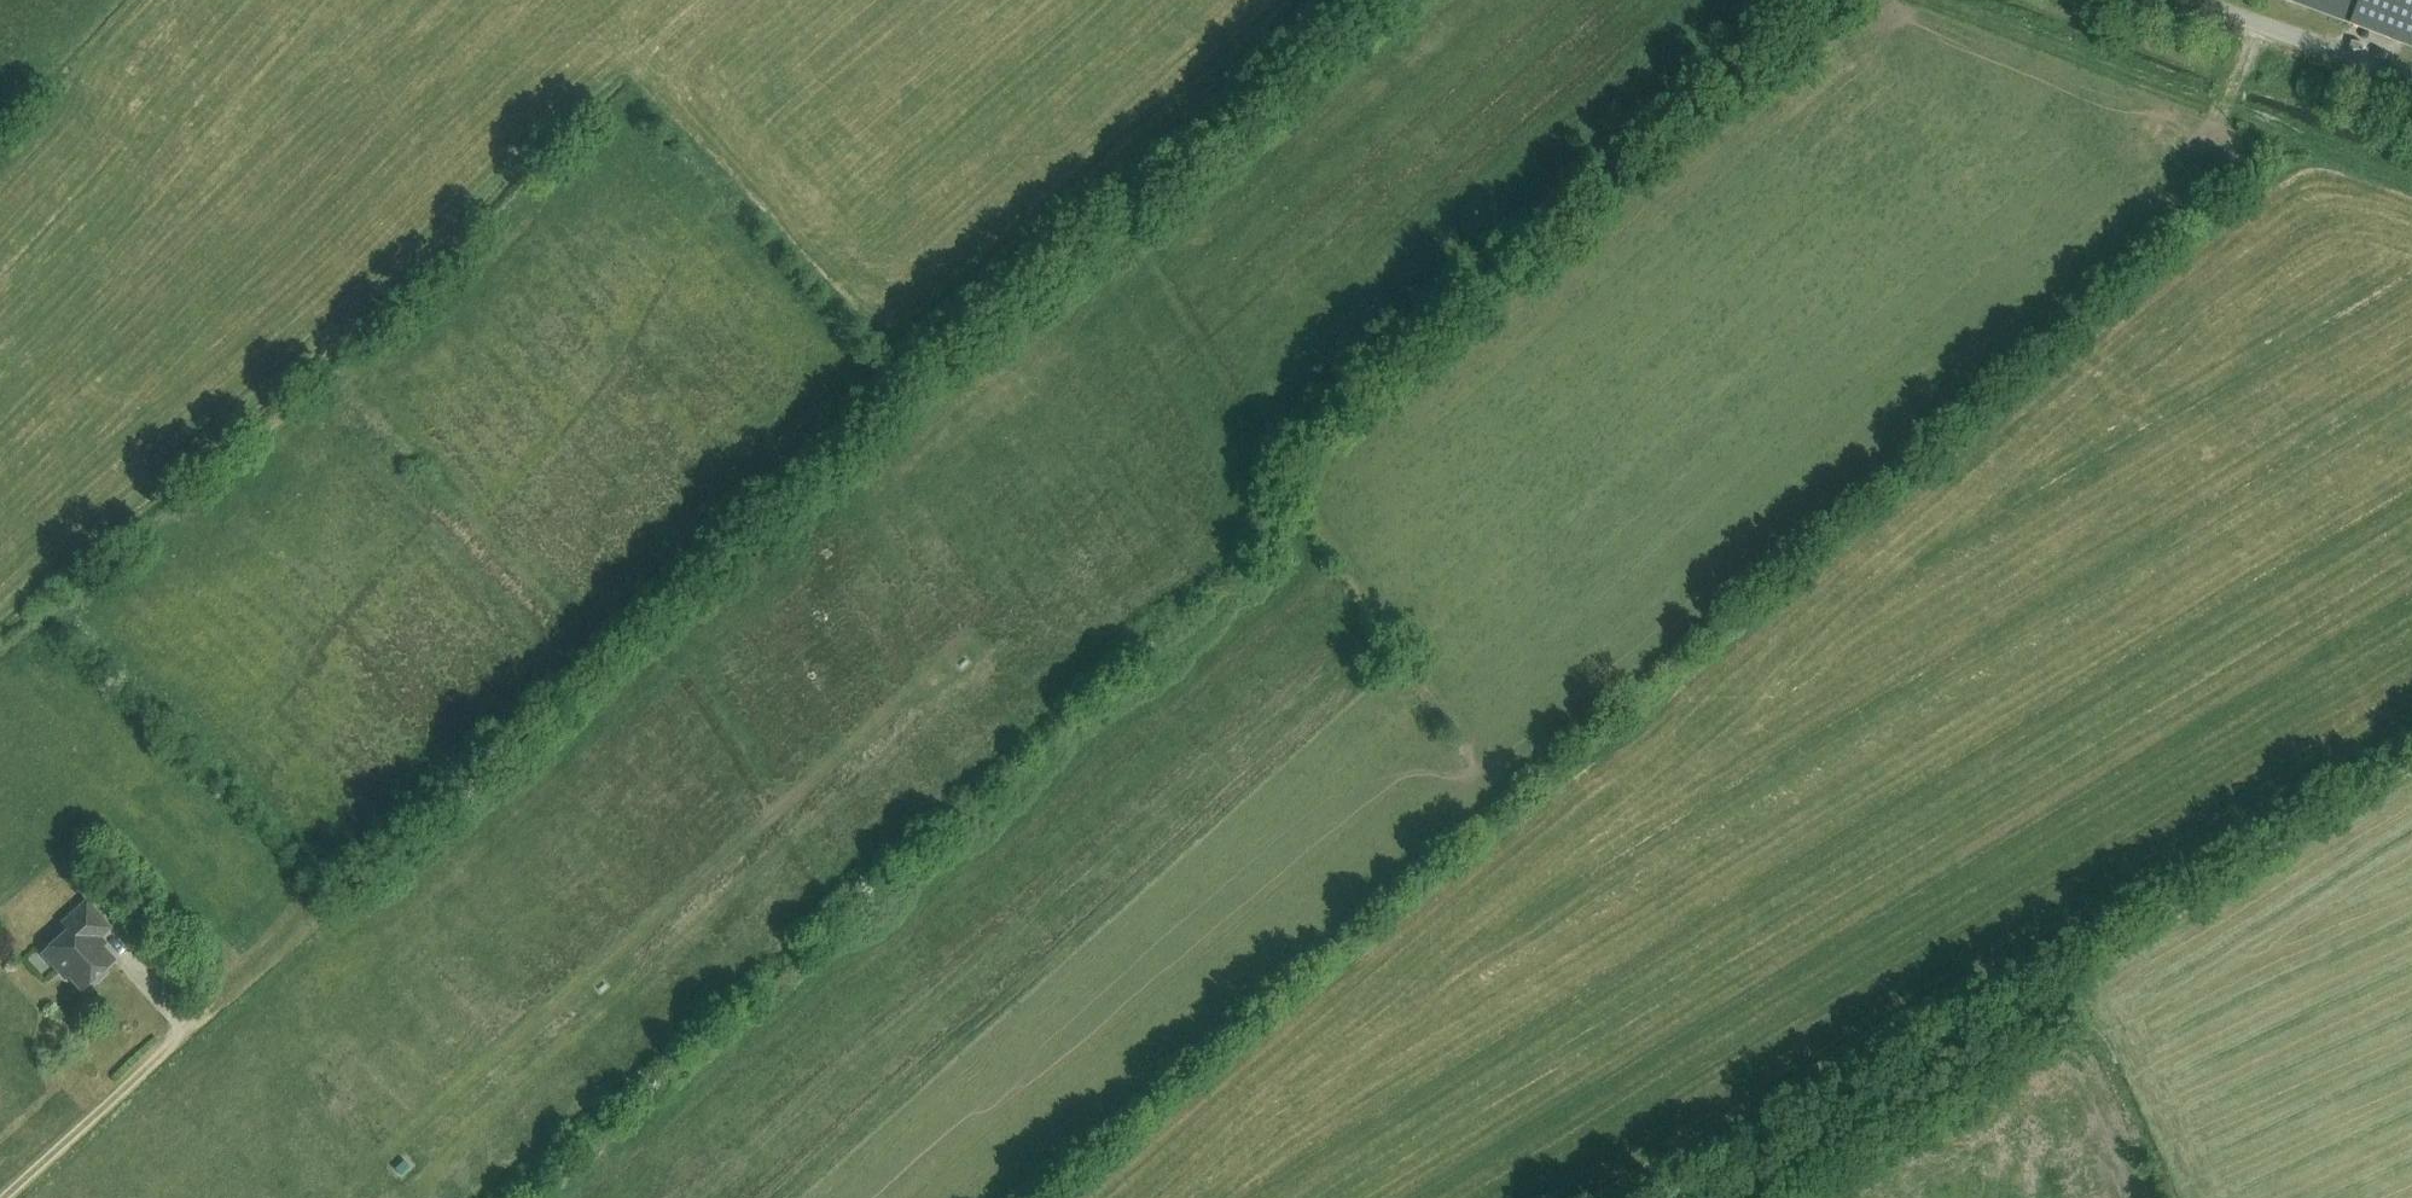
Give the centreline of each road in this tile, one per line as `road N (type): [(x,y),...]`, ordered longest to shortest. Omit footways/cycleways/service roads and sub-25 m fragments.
road 1 (track): [(4,1197),(190,1030),(134,966)]
road 2 (unclassified): [(2411,88),(2164,0)]

